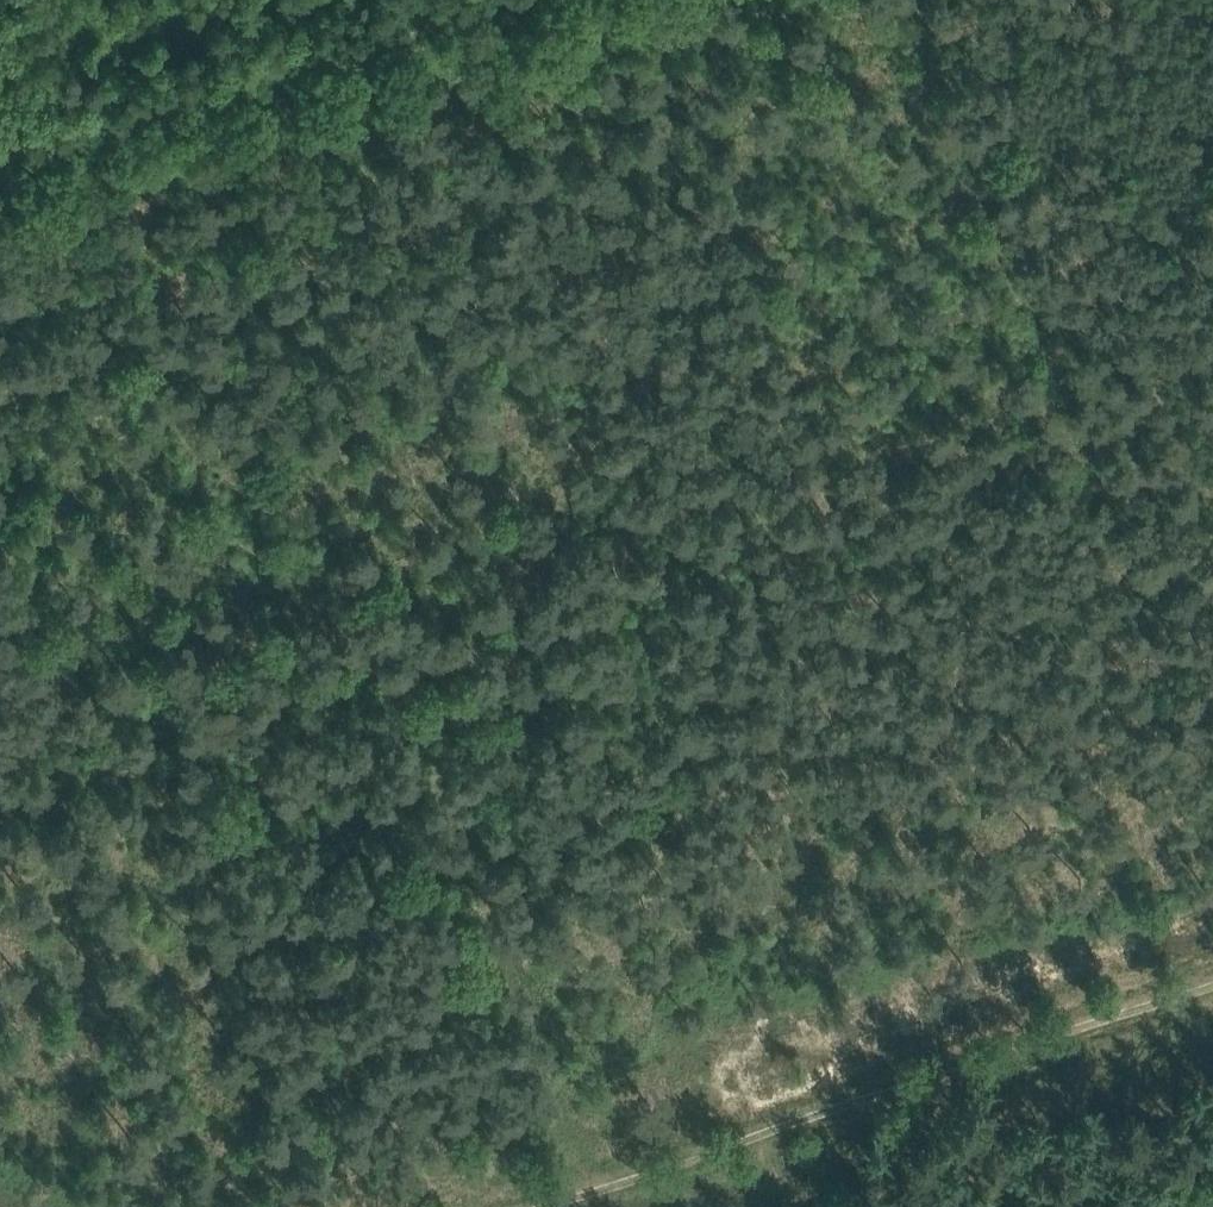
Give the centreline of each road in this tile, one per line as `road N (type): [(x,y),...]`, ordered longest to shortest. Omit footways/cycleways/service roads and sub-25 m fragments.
road 1 (track): [(1212,970),(534,1206)]
road 2 (track): [(498,0),(0,172)]

